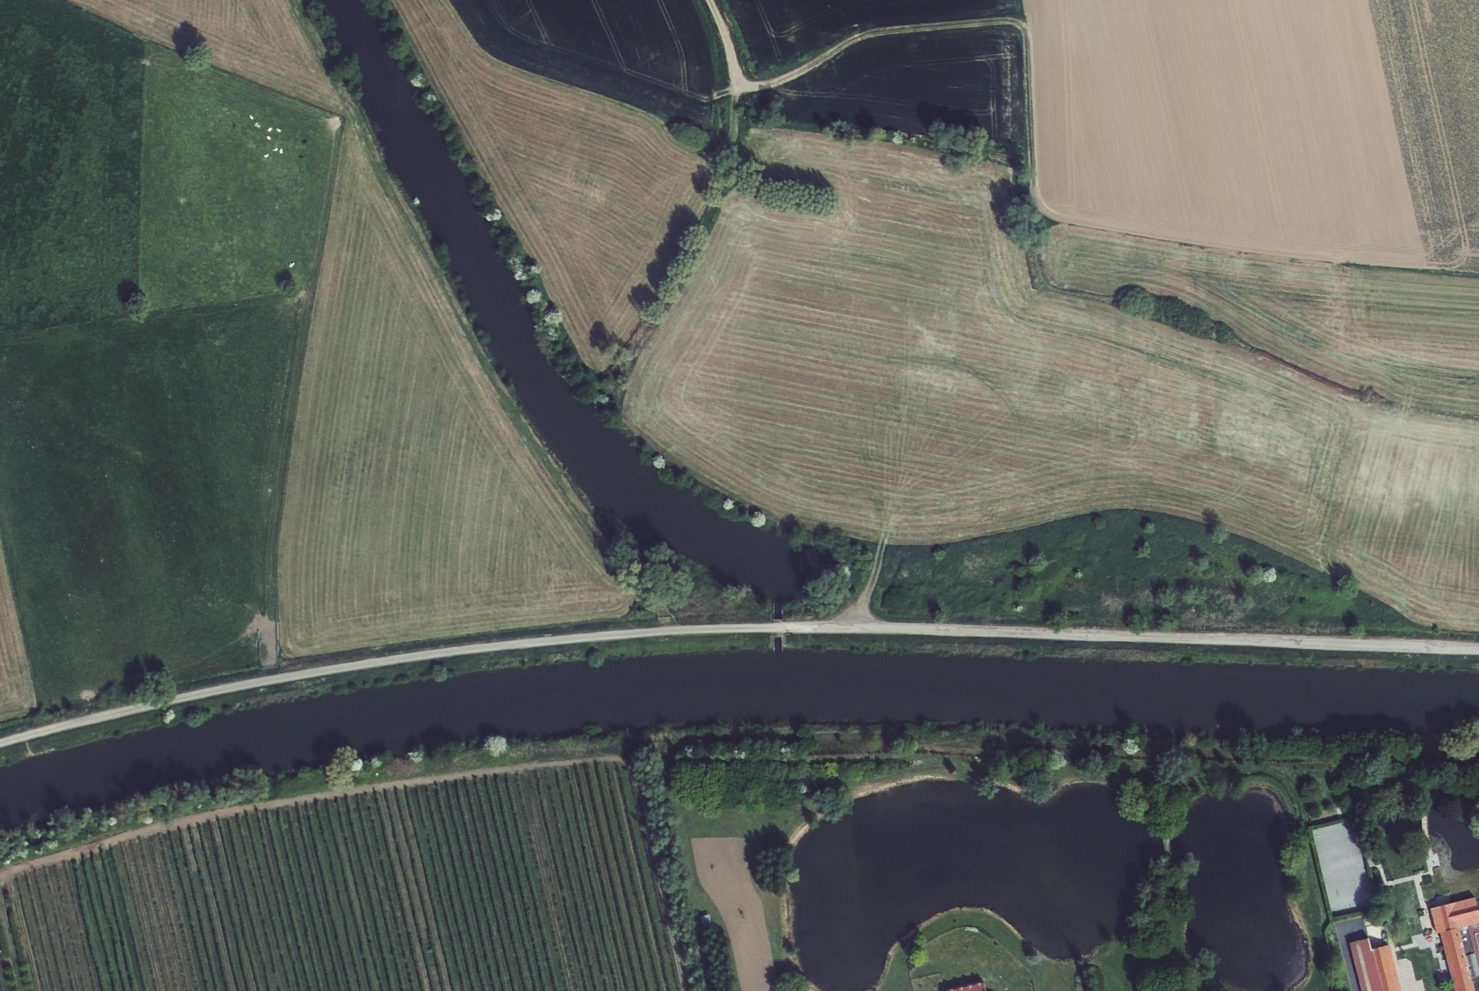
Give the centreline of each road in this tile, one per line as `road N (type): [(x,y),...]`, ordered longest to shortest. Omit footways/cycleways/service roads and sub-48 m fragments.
road 1 (track): [(0,874),(230,810),(620,760),(631,764),(682,990)]
road 2 (track): [(285,0),(549,485),(669,630)]

